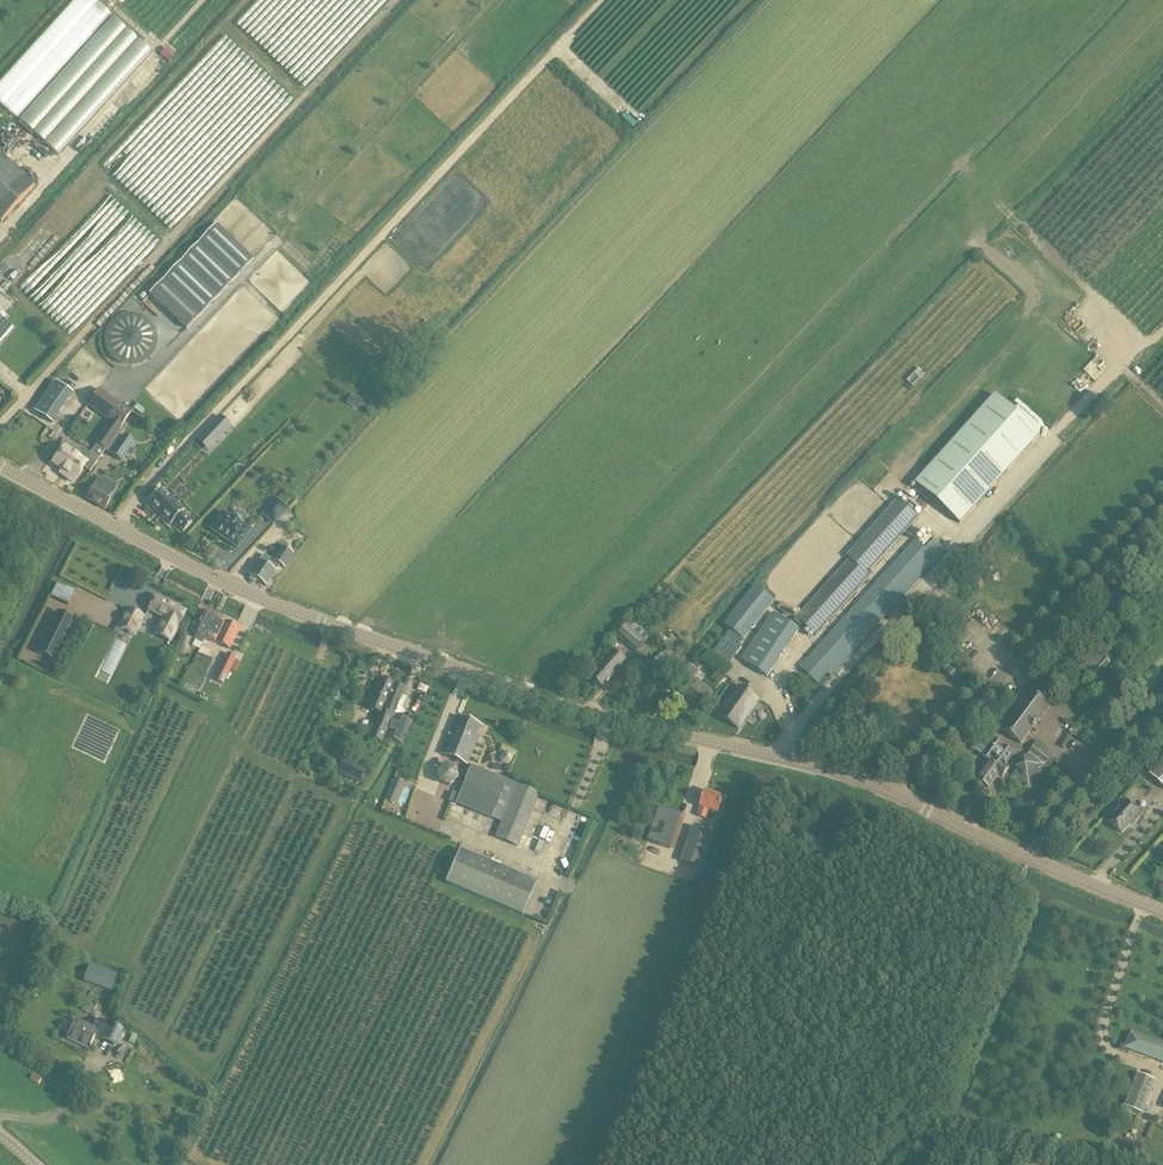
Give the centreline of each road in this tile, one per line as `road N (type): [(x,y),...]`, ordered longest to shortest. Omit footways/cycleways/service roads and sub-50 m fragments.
road 1 (unclassified): [(0,465),(238,590),(609,721),(785,759),(1162,913)]

